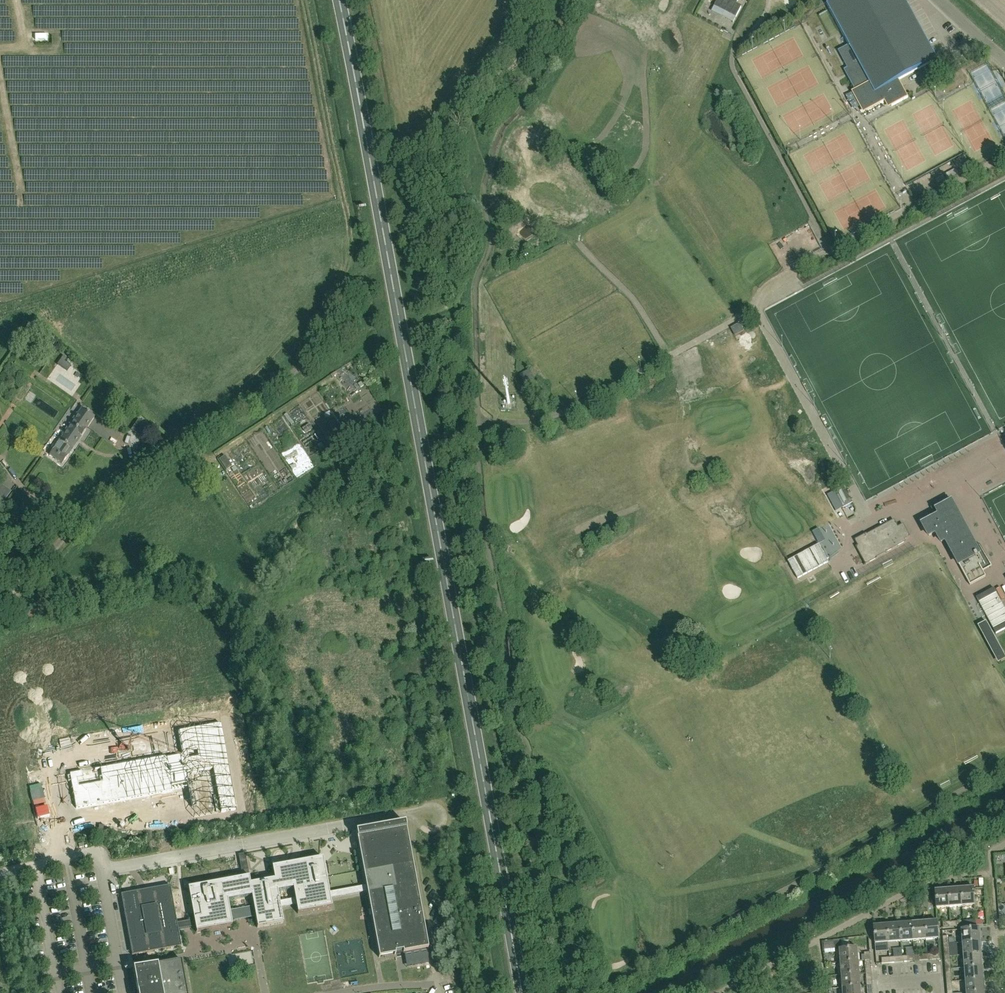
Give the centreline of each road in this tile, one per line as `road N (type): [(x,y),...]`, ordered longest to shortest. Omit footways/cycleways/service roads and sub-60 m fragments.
road 1 (primary): [(522,992),(339,0)]
road 2 (unclassified): [(453,114),(526,0)]

